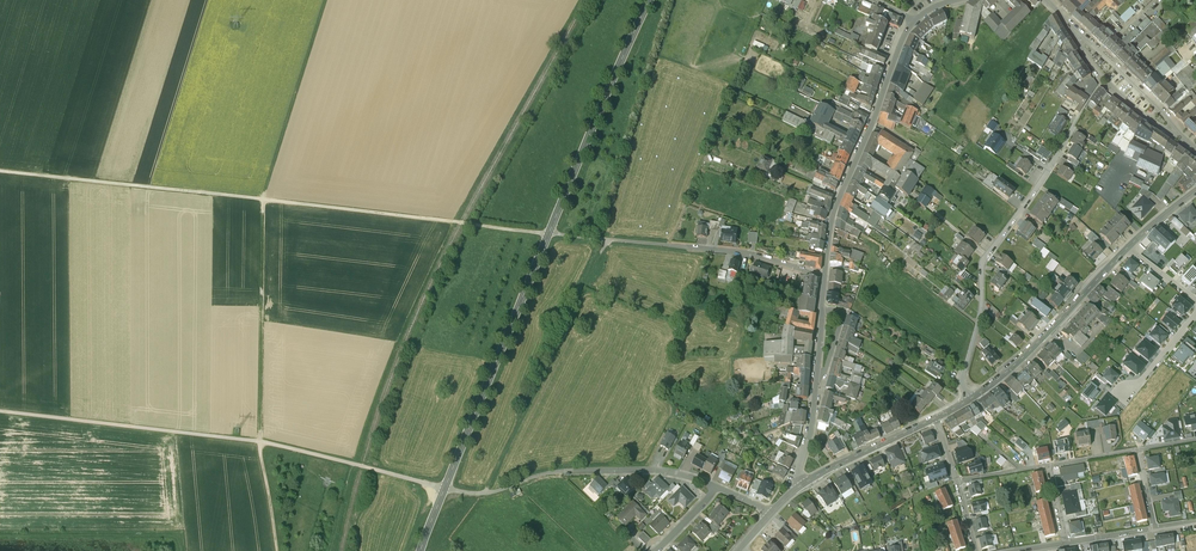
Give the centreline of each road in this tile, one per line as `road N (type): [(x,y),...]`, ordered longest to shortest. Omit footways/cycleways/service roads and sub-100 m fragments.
road 1 (tertiary): [(650,0),(420,550)]
road 2 (track): [(0,172),(548,235)]
road 3 (track): [(444,490),(259,442),(0,411)]
road 4 (track): [(259,442),(263,200),(326,0)]
road 5 (residential): [(1073,126),(983,261),(981,311),(962,382),(970,398)]
road 6 (track): [(485,494),(607,240)]
road 7 (residential): [(825,276),(839,195),(913,21)]
road 8 (secondary): [(970,398),(1033,348),(1127,249)]
road 9 (residential): [(801,485),(825,276)]
road 10 (track): [(186,550),(184,531),(0,533)]
road 11 (residential): [(1071,27),(1121,97),(1179,134)]
road 12 (residential): [(1179,134),(1071,27)]
road 13 (residential): [(716,488),(652,470),(567,472)]
road 14 (secondary): [(801,485),(935,418)]
road 15 (residential): [(697,248),(751,253),(825,276)]

